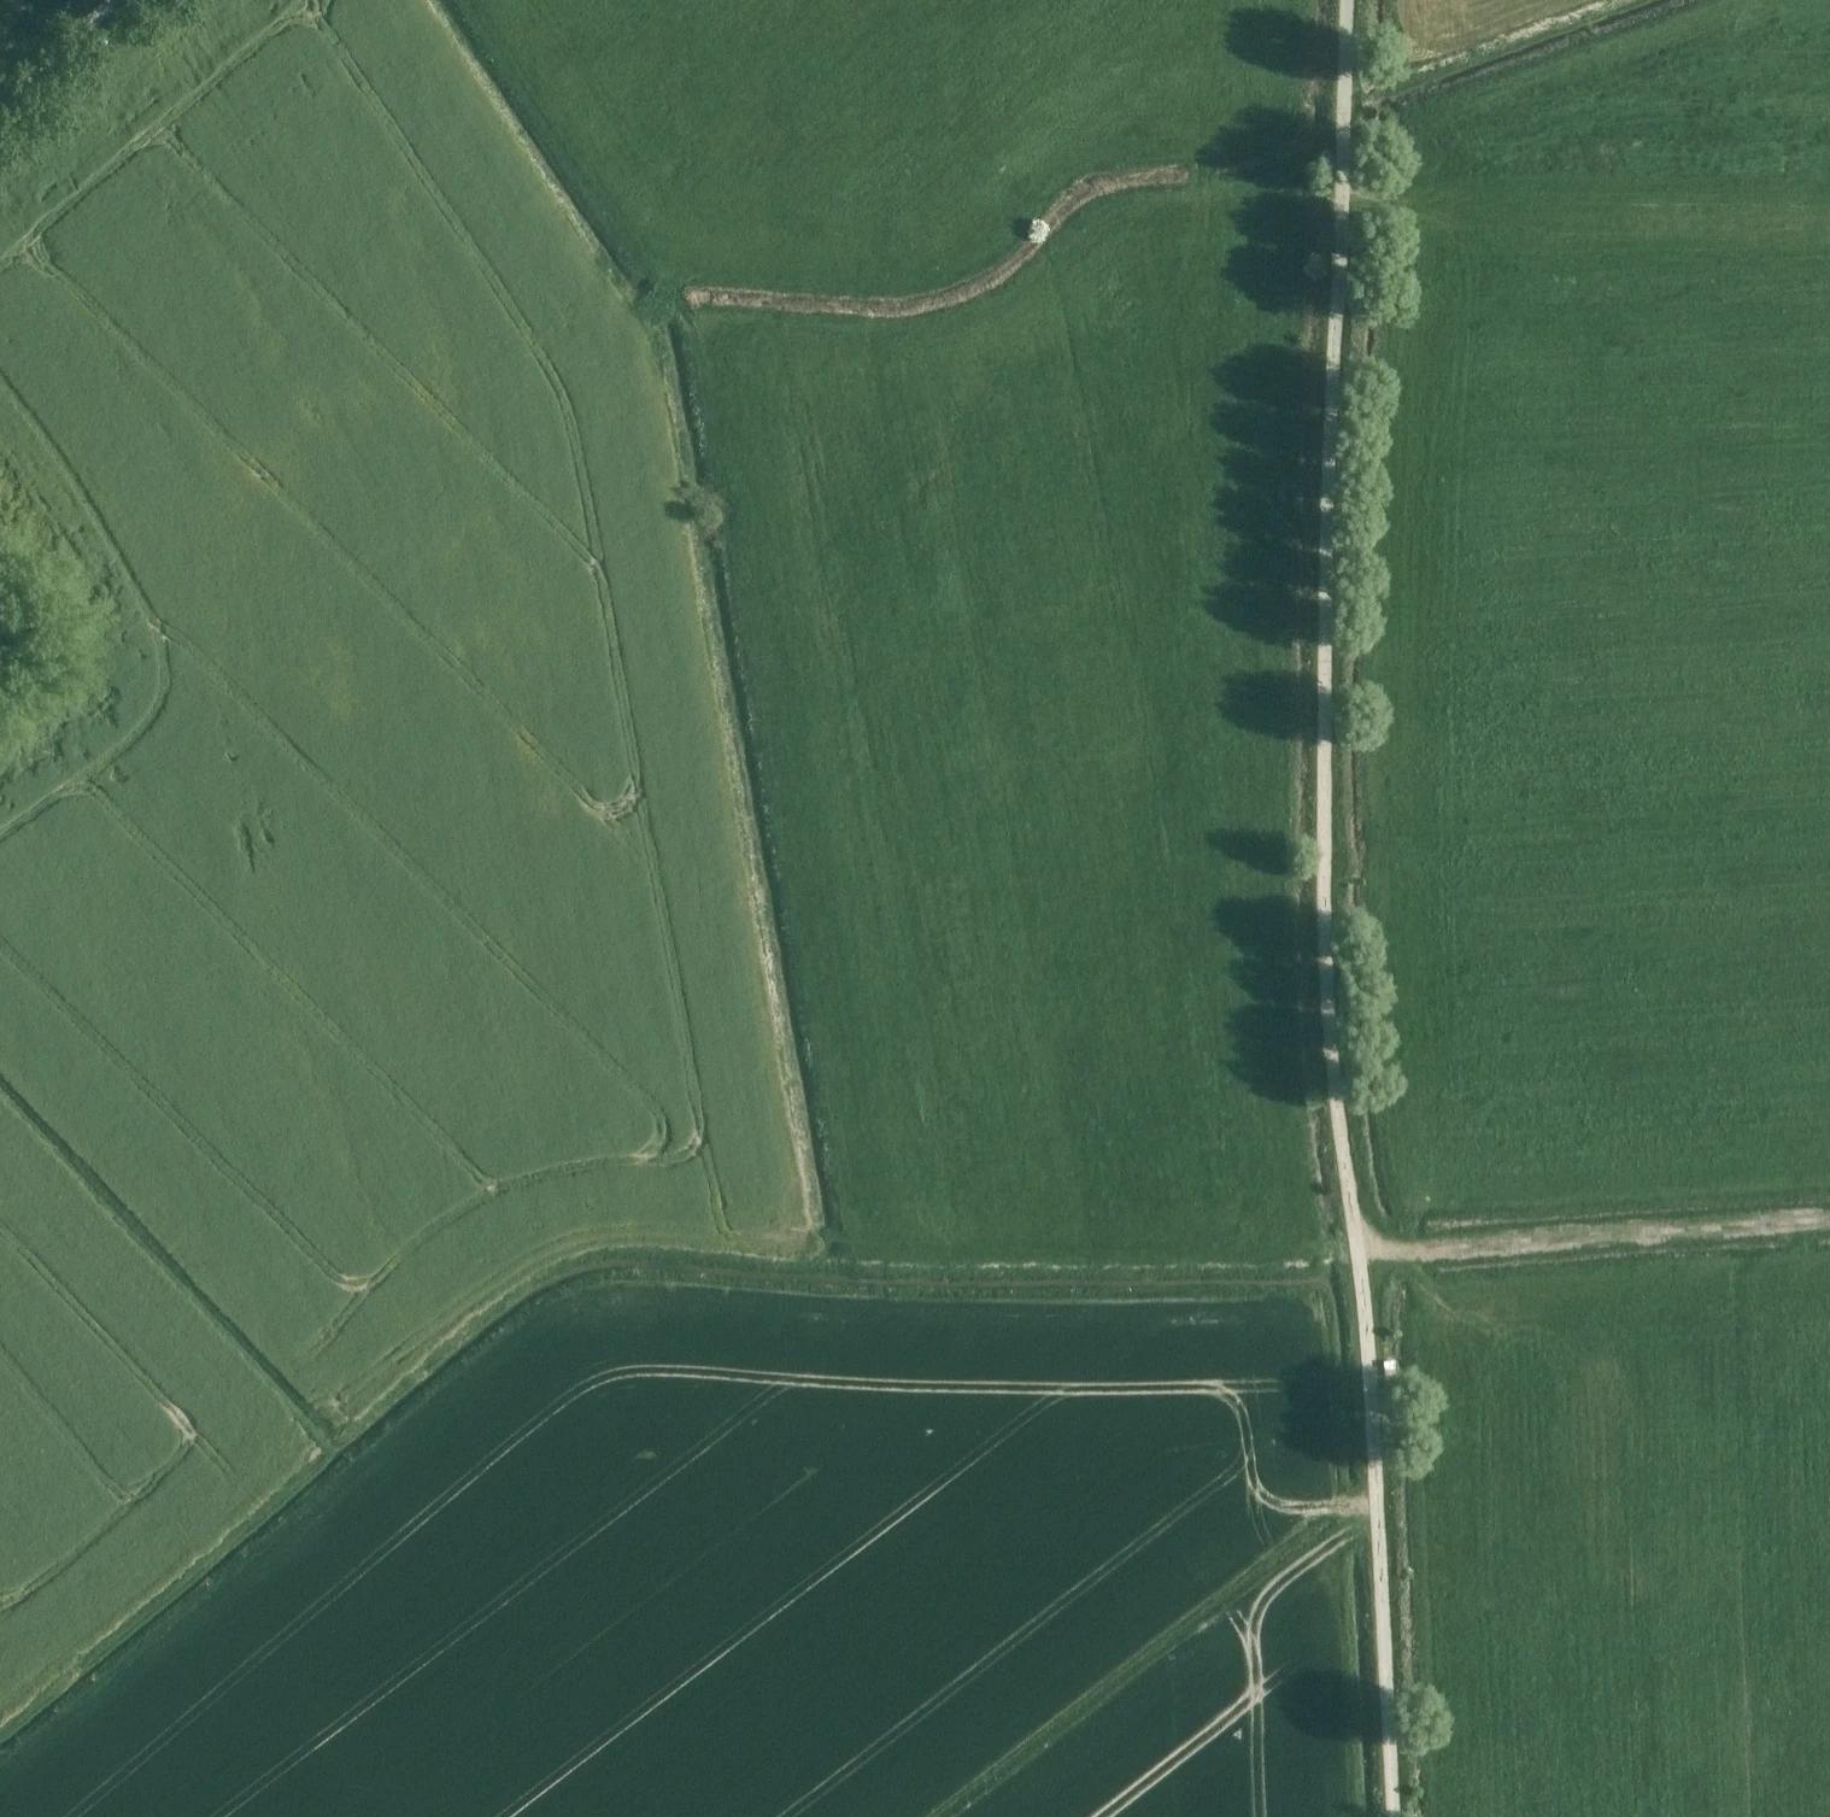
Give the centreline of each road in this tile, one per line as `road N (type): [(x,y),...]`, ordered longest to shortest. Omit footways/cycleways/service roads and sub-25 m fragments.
road 1 (track): [(1357,1259),(1829,1221)]

